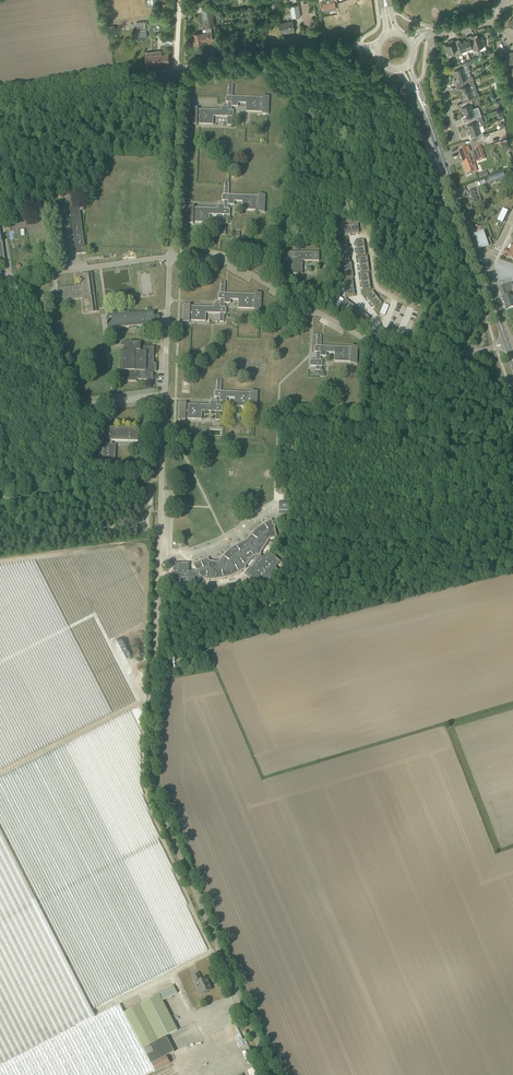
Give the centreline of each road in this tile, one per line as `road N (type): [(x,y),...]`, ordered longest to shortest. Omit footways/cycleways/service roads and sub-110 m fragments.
road 1 (unclassified): [(272,1074),(155,798),(162,477)]
road 2 (residential): [(496,347),(429,356),(380,348),(232,262),(170,257)]
road 3 (residential): [(162,477),(170,257)]
road 4 (residential): [(170,257),(175,71)]
road 5 (unclassified): [(0,100),(175,71)]
road 6 (unclassified): [(175,71),(349,45)]
road 7 (primary): [(479,264),(420,100)]
road 8 (track): [(0,487),(2,497),(162,477)]
road 9 (residential): [(0,277),(170,257)]
road 10 (track): [(146,700),(0,775)]

